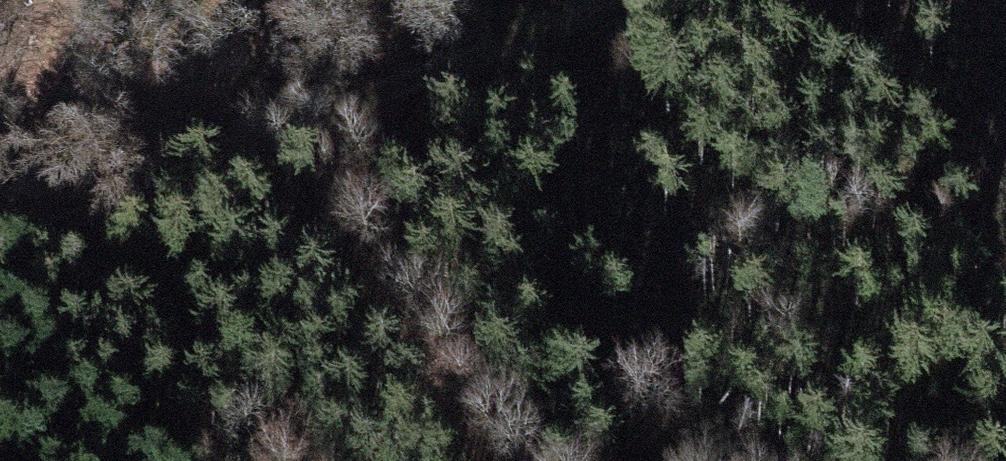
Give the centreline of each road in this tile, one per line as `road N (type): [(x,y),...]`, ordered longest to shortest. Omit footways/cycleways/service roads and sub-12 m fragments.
road 1 (track): [(0,230),(487,50),(584,0)]

